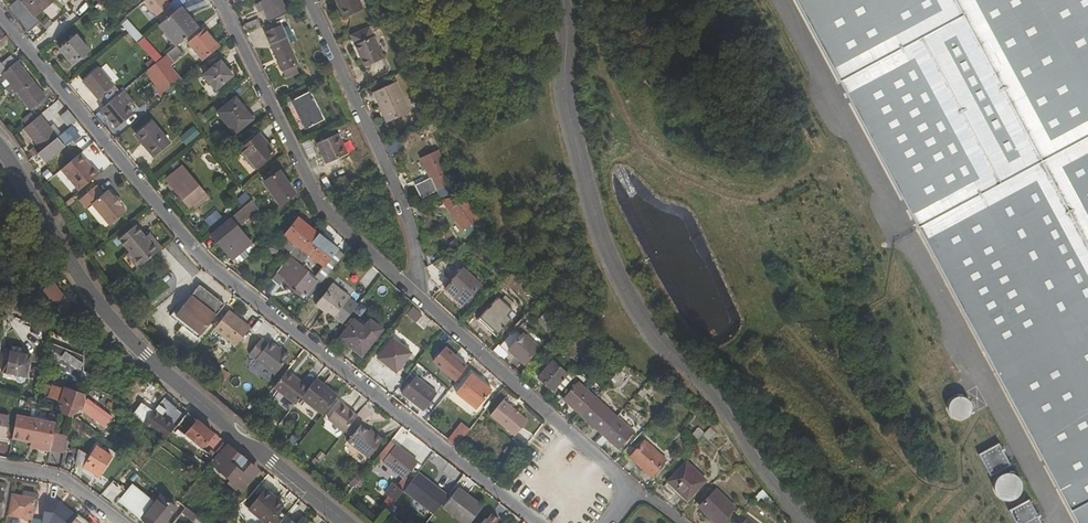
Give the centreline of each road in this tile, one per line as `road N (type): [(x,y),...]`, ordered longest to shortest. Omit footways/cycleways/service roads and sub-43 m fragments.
road 1 (residential): [(0,16),(201,258),(539,522)]
road 2 (residential): [(806,522),(711,385),(656,338),(621,282),(564,96),(562,0)]
road 3 (tertiary): [(0,150),(94,300),(146,357),(344,522)]
road 4 (residential): [(220,0),(327,213),(420,296)]
road 5 (residential): [(307,0),(412,231),(420,296)]
road 6 (residential): [(420,296),(637,490)]
road 7 (residential): [(120,522),(53,475),(0,466)]

